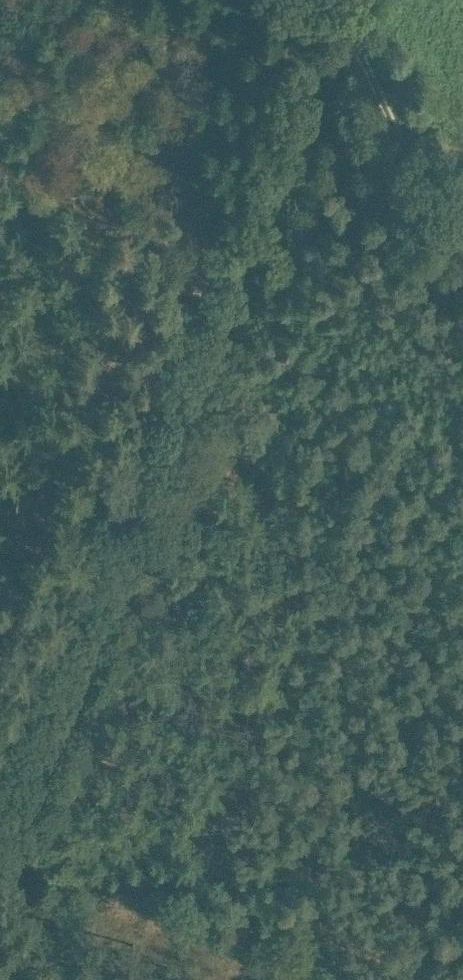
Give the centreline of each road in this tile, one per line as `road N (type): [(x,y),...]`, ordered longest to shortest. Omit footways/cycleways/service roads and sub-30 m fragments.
road 1 (track): [(20,836),(346,32)]
road 2 (track): [(304,979),(20,836)]
road 3 (track): [(462,238),(425,202),(375,110),(346,32)]

